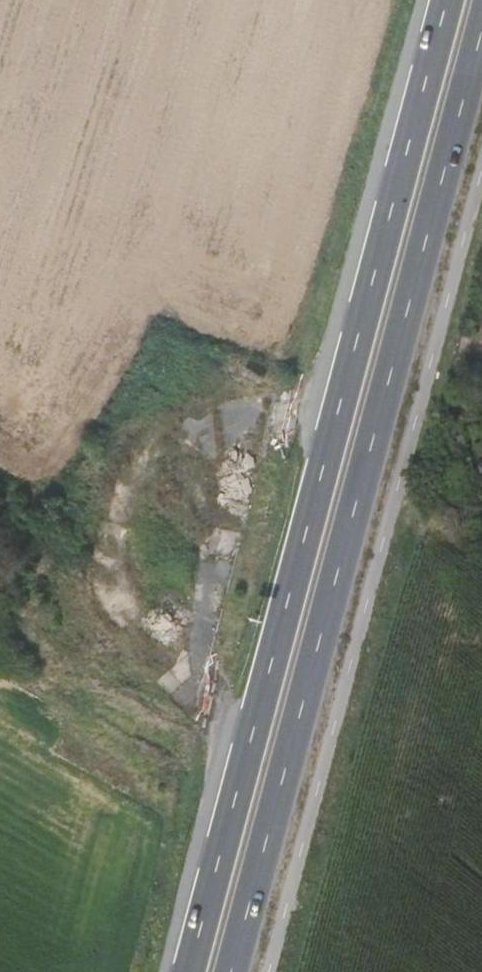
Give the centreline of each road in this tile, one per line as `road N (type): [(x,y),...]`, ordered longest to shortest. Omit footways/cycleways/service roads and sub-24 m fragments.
road 1 (trunk): [(456,0),(195,971)]
road 2 (trunk): [(232,971),(481,36)]

